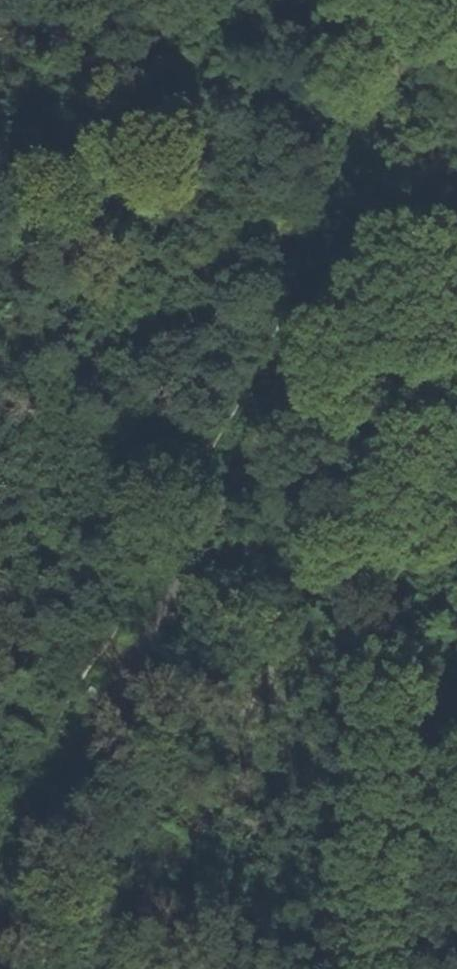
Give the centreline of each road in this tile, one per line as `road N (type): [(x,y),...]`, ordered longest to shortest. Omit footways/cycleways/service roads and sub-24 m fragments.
road 1 (track): [(0,906),(314,346),(375,189),(400,0)]

